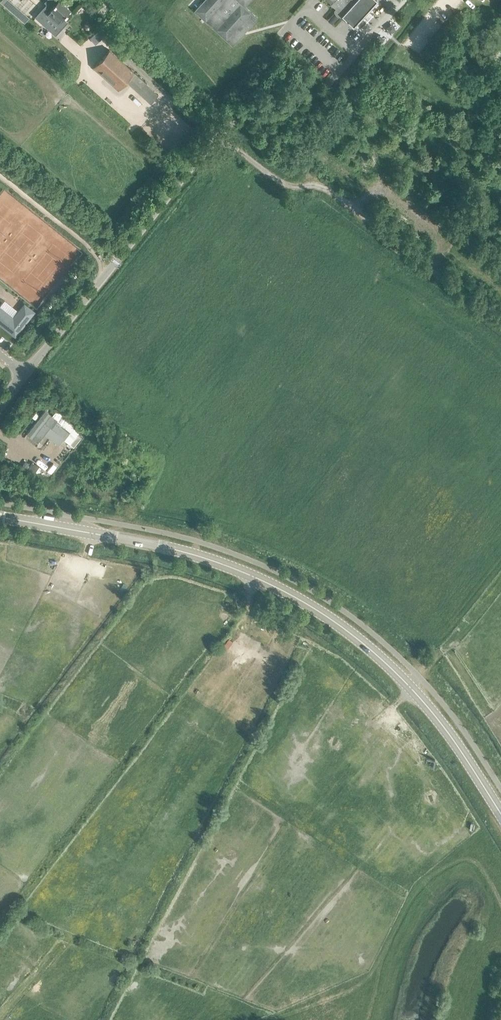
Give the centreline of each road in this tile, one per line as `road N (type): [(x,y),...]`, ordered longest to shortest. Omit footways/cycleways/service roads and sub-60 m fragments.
road 1 (tertiary): [(500,816),(406,683),(320,612),(210,559),(0,516)]
road 2 (residential): [(24,374),(220,135)]
road 3 (track): [(220,135),(278,181),(328,190),(422,263),(441,256)]
road 4 (unclassified): [(220,135),(238,121),(285,113),(319,95),(398,0)]

